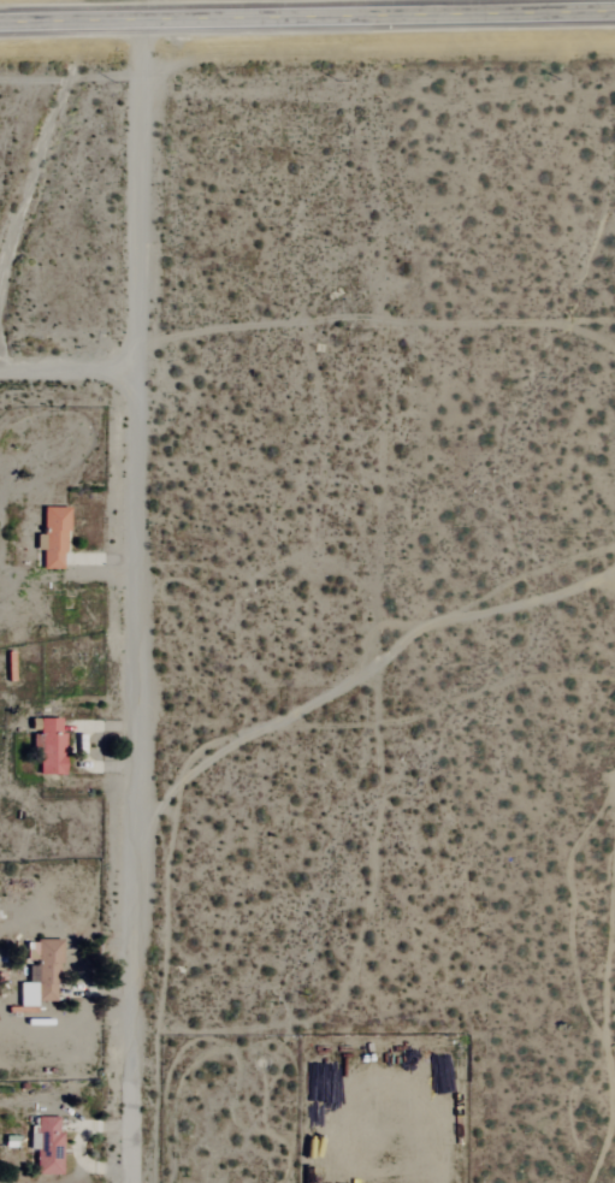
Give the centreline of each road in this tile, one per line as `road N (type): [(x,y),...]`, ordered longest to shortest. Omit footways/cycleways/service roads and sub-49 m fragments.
road 1 (residential): [(150,0),(130,369),(137,858),(130,1081)]
road 2 (trunk): [(614,10),(0,21)]
road 3 (residential): [(130,369),(0,370)]

